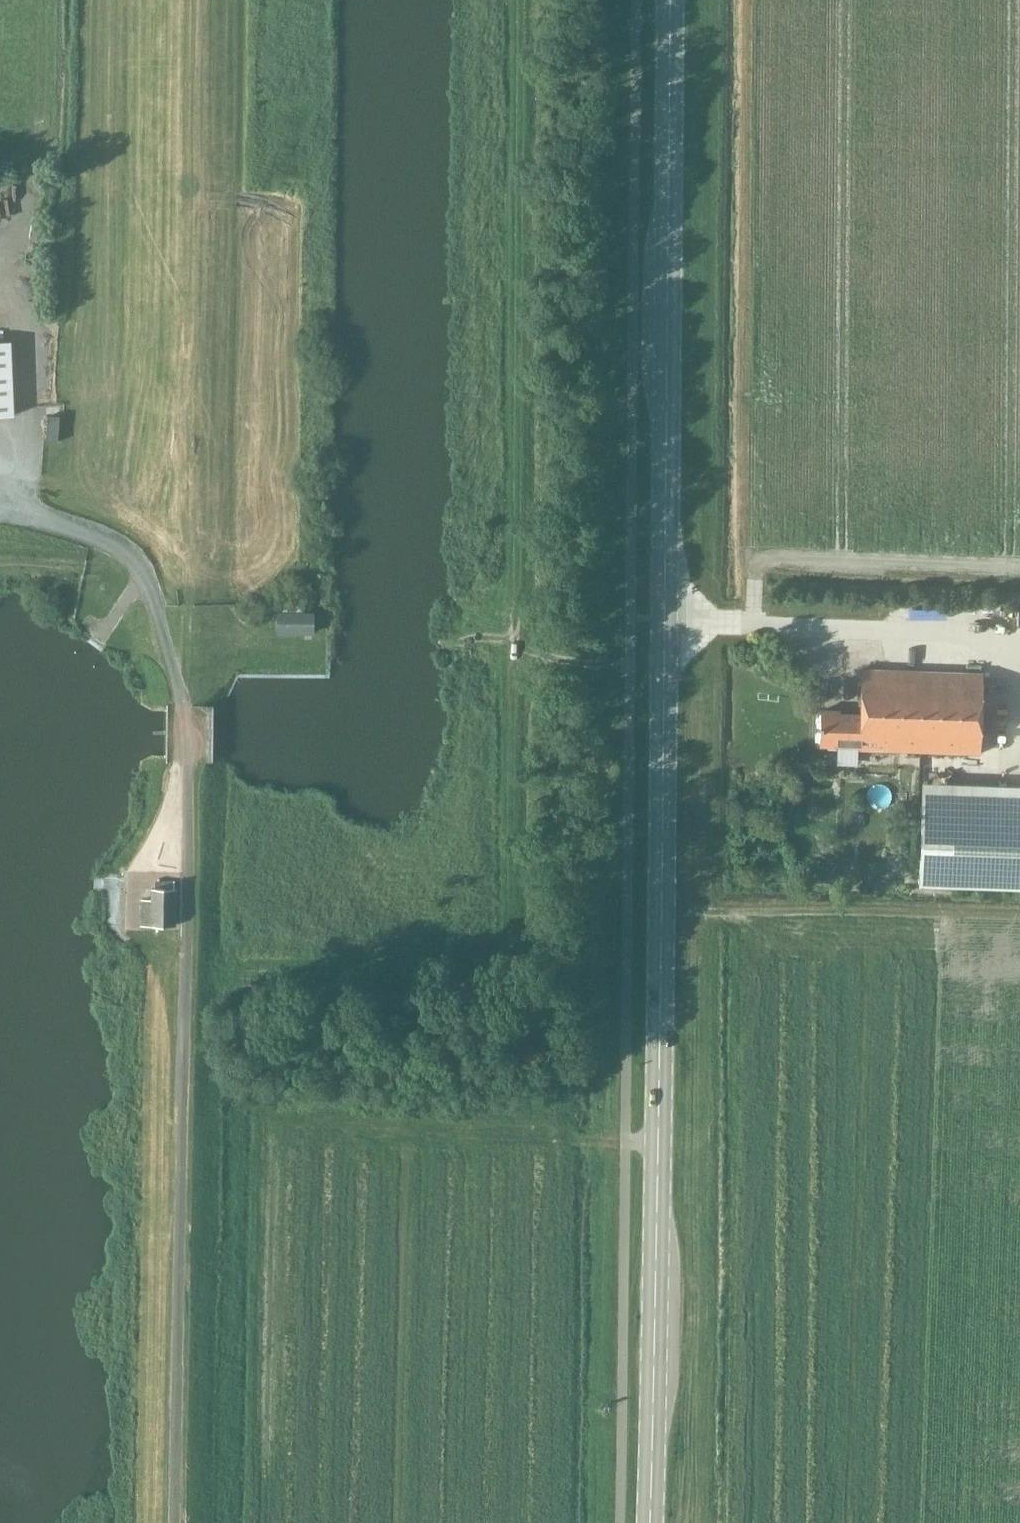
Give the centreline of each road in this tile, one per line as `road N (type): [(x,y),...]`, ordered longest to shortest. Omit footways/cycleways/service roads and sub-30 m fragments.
road 1 (secondary): [(650,1522),(670,0)]

